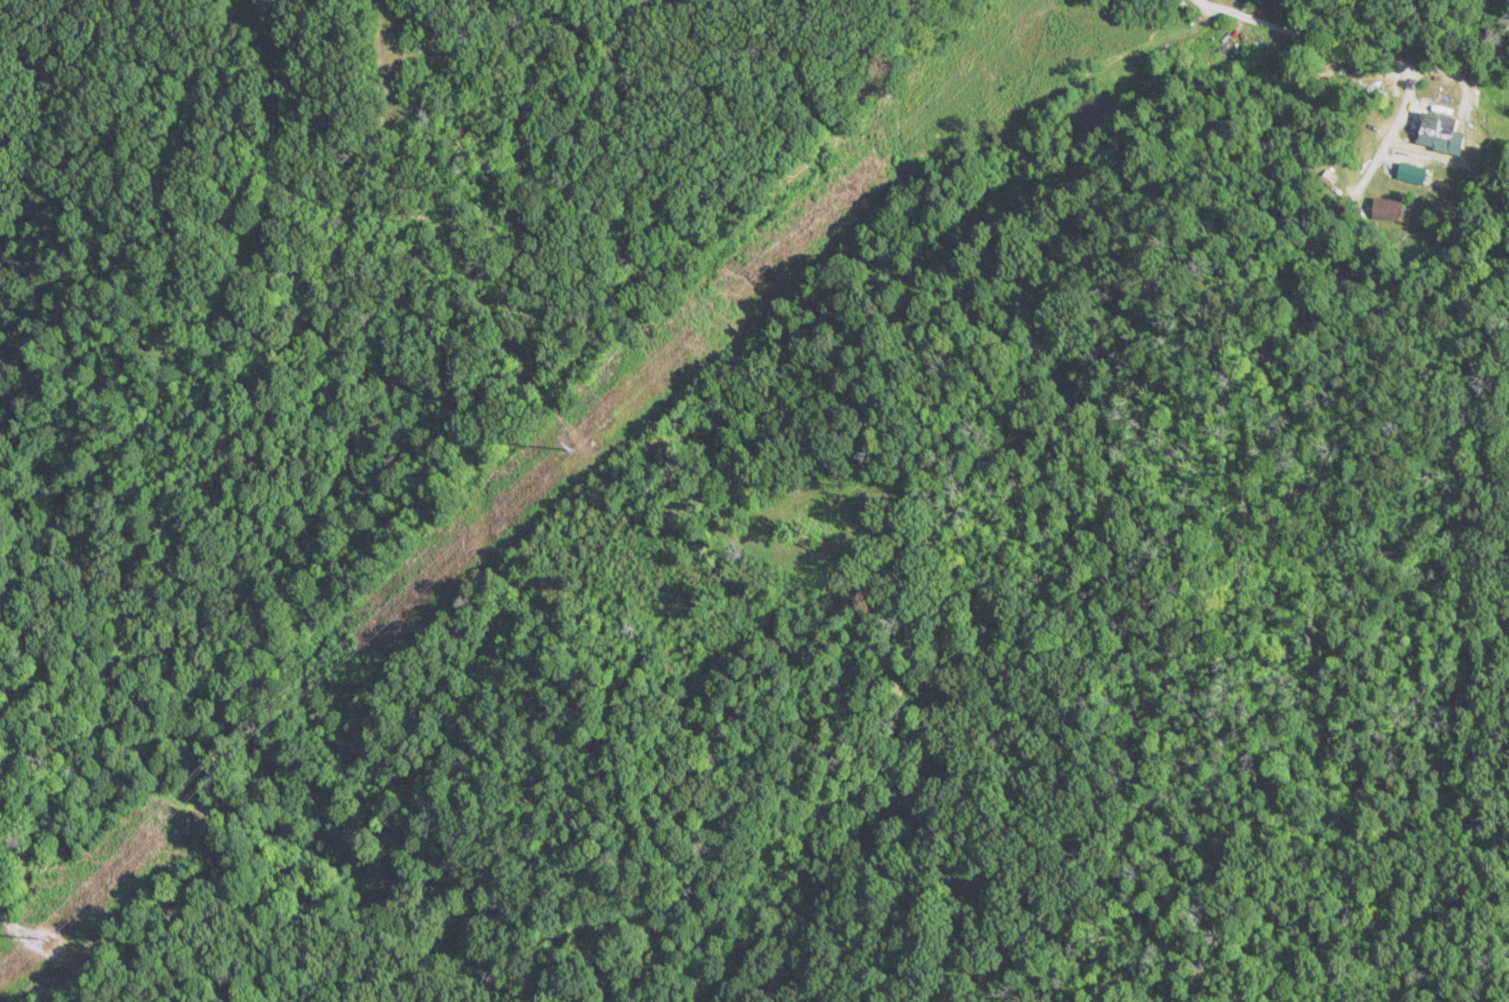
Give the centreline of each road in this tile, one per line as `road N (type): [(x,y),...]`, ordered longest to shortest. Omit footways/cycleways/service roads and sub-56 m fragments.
road 1 (residential): [(1508,56),(1420,69),(1198,0)]

